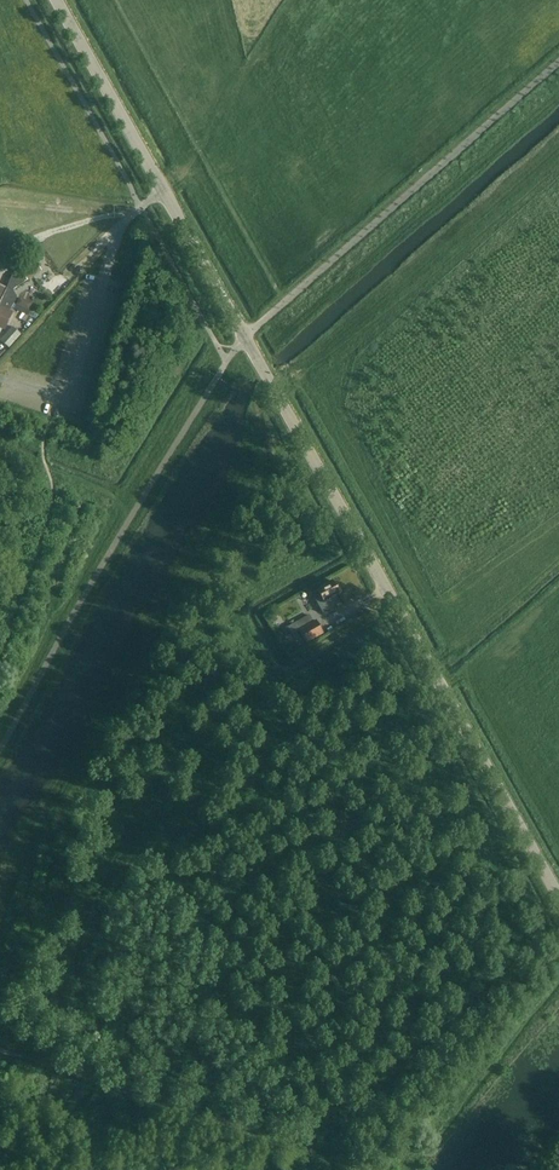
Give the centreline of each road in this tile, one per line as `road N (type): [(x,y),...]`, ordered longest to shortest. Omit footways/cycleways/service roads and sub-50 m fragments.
road 1 (tertiary): [(558,897),(57,0)]
road 2 (track): [(0,1054),(370,1169)]
road 3 (track): [(0,253),(45,232),(142,208)]

